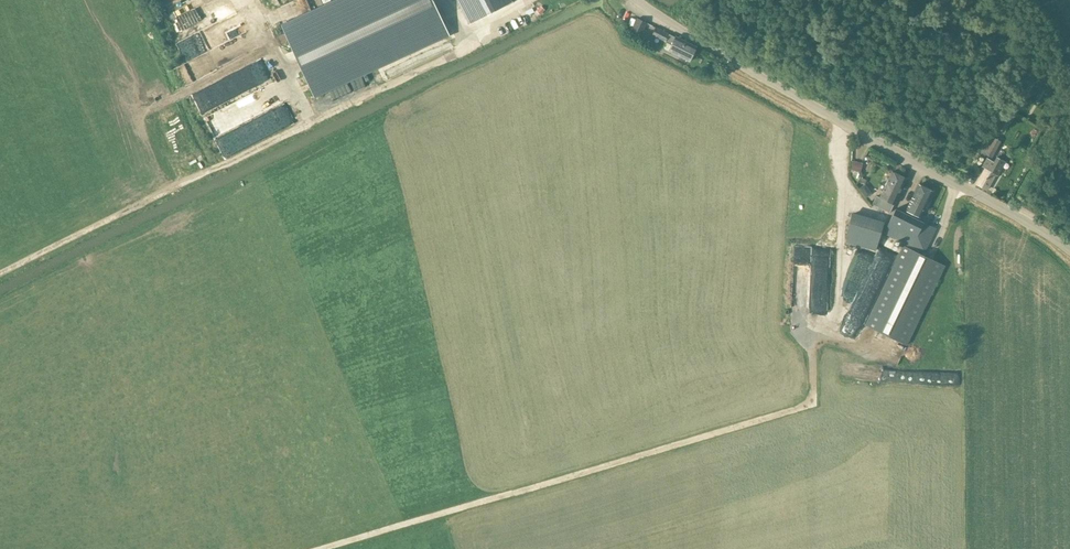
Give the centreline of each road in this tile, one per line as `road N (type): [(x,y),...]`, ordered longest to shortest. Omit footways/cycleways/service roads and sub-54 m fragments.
road 1 (unclassified): [(1069,252),(634,0)]
road 2 (track): [(907,156),(932,90),(925,20)]

